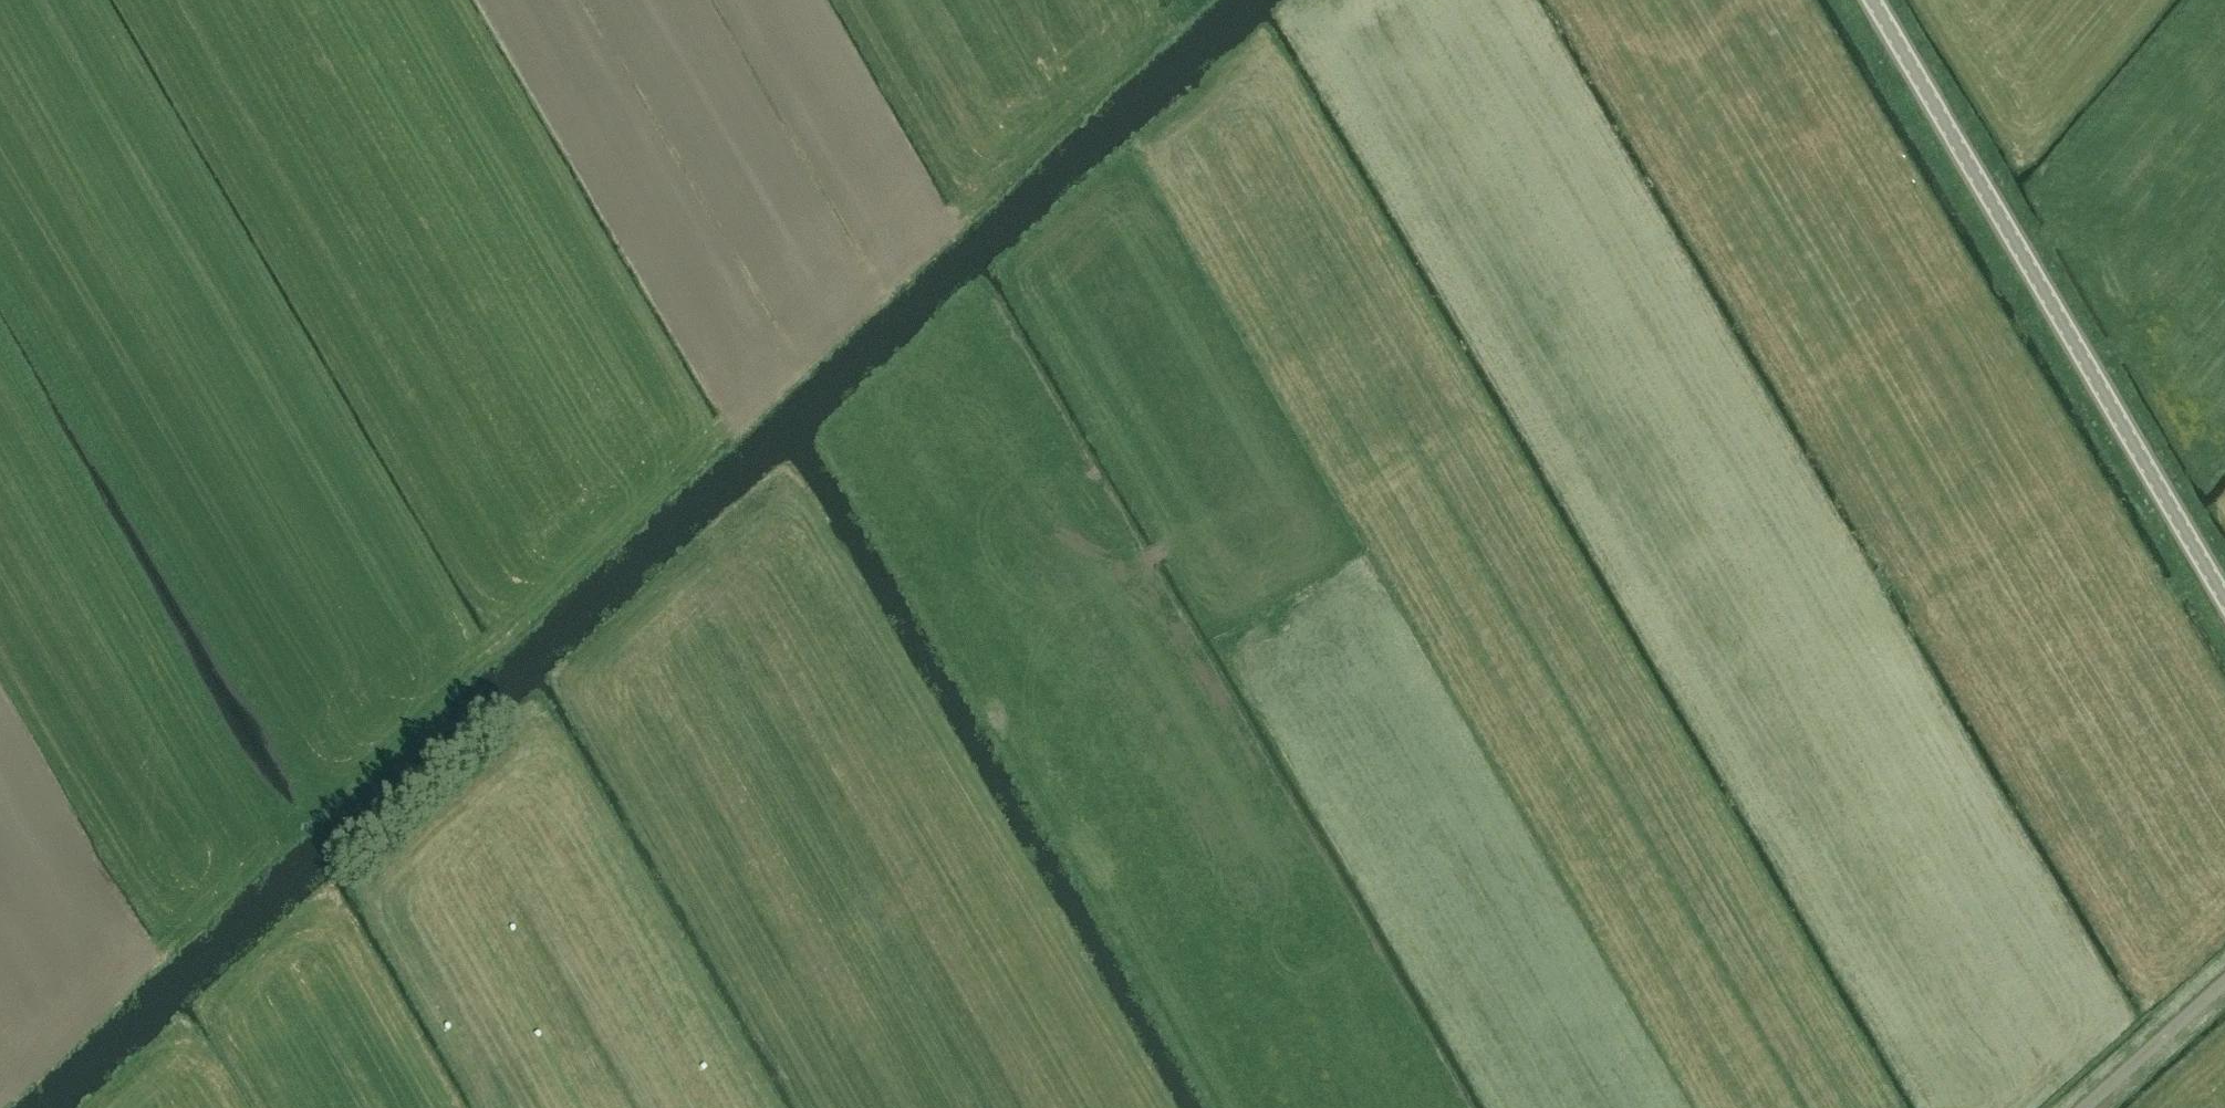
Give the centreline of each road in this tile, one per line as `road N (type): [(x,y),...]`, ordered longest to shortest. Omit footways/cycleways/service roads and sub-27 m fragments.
road 1 (unclassified): [(2224,601),(1871,0)]
road 2 (unclassified): [(2084,1107),(2224,983)]

